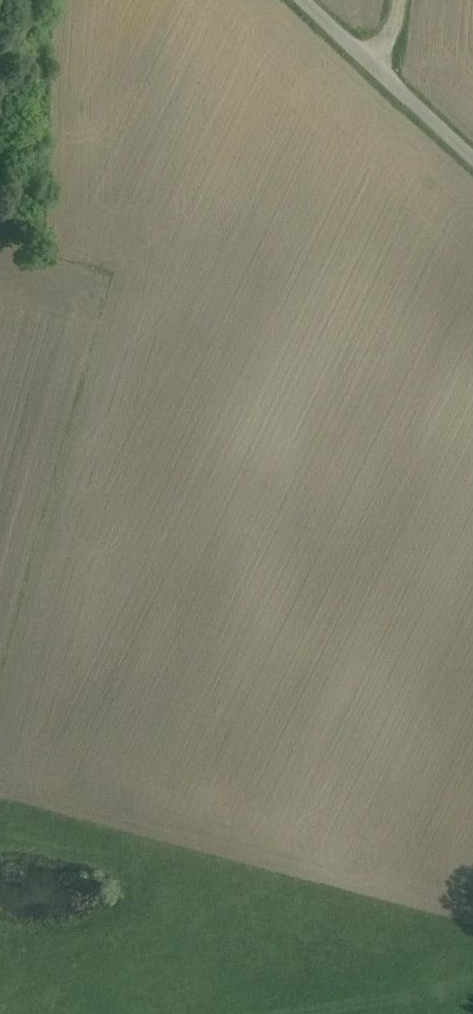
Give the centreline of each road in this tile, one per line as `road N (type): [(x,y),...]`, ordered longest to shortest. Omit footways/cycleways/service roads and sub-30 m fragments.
road 1 (unclassified): [(472,154),(310,0)]

